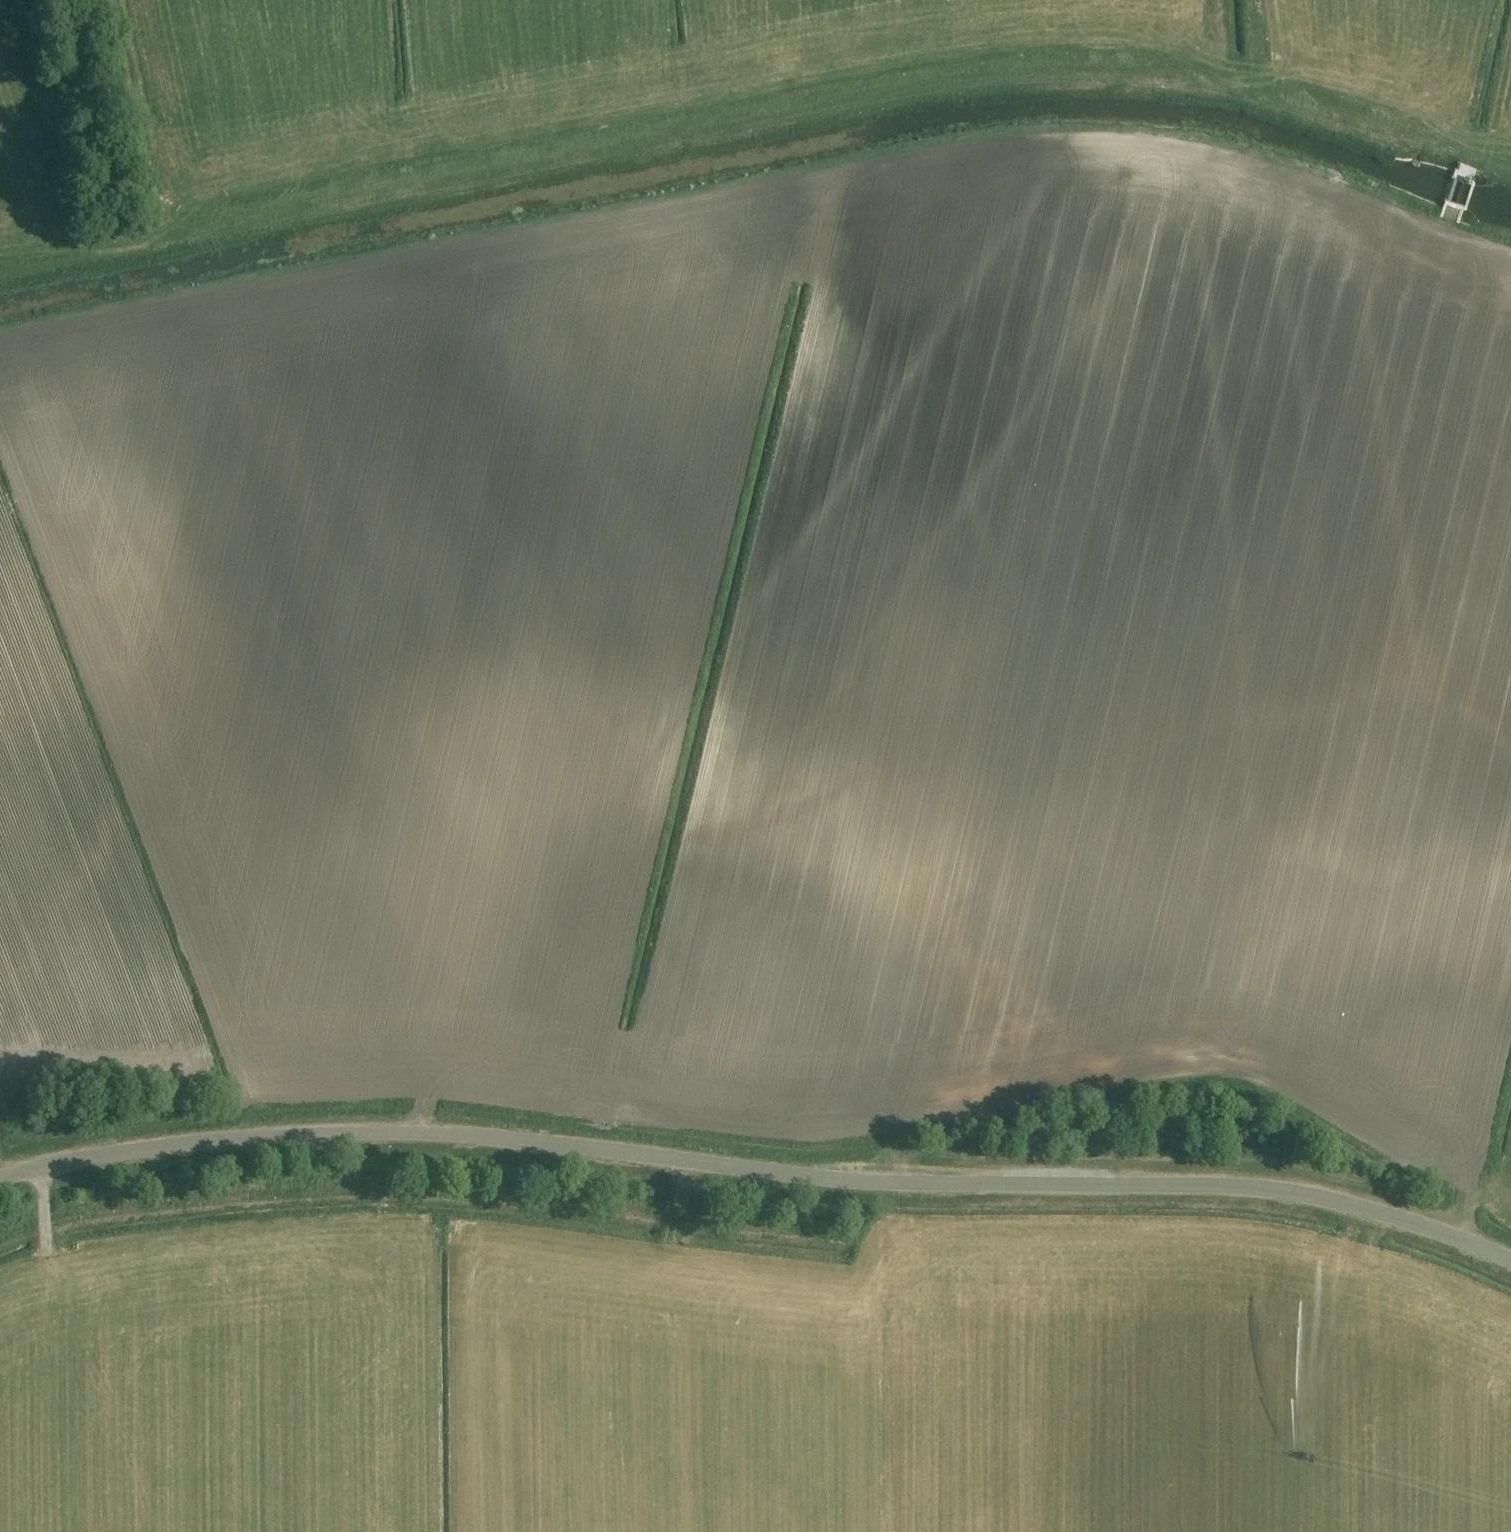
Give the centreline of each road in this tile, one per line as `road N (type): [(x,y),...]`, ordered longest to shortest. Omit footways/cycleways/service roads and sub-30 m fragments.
road 1 (unclassified): [(0,1178),(42,1164),(193,1144),(403,1130),(906,1182),(1241,1185),(1357,1205),(1510,1262)]
road 2 (track): [(66,0),(121,259)]

